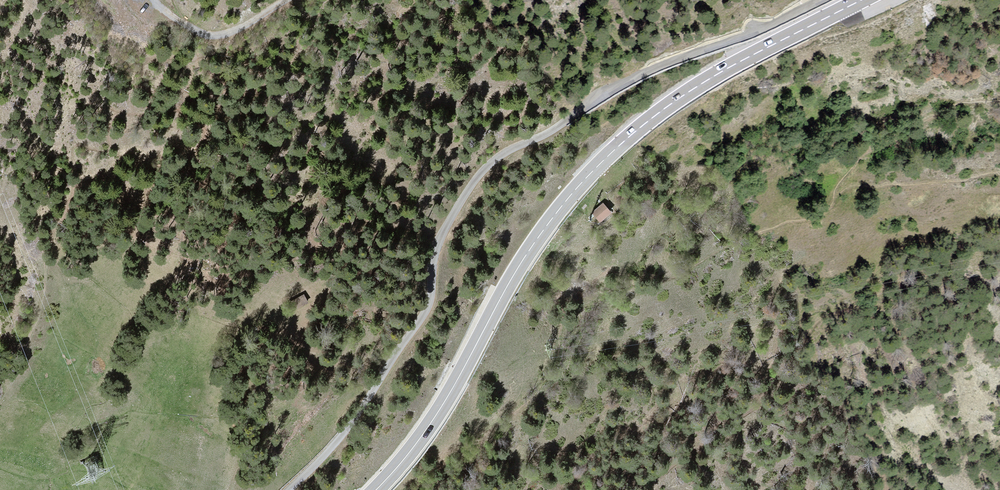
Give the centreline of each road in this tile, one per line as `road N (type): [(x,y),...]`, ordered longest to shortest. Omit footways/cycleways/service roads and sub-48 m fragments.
road 1 (unclassified): [(289,489),(351,423),(428,307),(441,235),(492,162),(643,73),(820,0)]
road 2 (primary): [(376,489),(438,413),(528,252),(588,176),(708,79),(859,0)]
road 3 (track): [(154,0),(186,25),(218,36),(293,0)]

